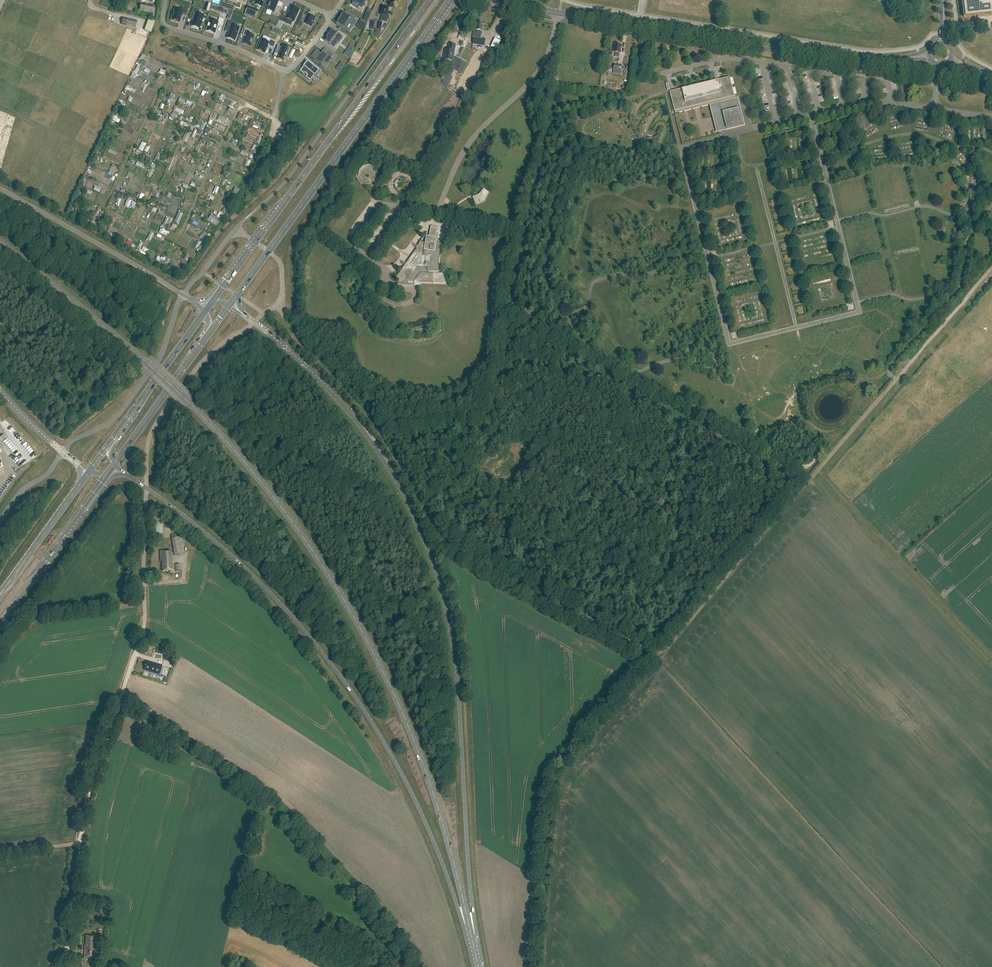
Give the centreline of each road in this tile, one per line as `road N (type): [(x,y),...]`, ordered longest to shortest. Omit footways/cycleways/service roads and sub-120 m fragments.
road 1 (secondary): [(475,950),(417,746),(320,561),(184,398),(0,241)]
road 2 (primary): [(475,950),(457,677),(436,573),(371,442),(303,363),(254,322)]
road 3 (primary): [(146,488),(249,572),(346,682),(423,818),(475,950)]
road 4 (track): [(652,655),(441,538),(357,404),(295,339),(279,303)]
road 5 (track): [(118,706),(279,810),(390,931),(410,966)]
road 6 (track): [(895,379),(664,652),(652,655)]
road 7 (track): [(538,966),(556,774),(652,655)]
road 8 (primary): [(268,252),(451,0)]
road 9 (primary): [(432,0),(256,242)]
road 10 (track): [(991,656),(819,469)]
road 11 (track): [(145,612),(81,843)]
road 12 (residential): [(165,0),(166,26),(288,71),(332,16)]
road 13 (primary): [(183,295),(0,188)]
road 14 (unclassified): [(146,488),(148,444),(161,415),(201,362),(254,322)]
road 15 (unclassified): [(63,452),(122,412),(162,354),(183,295)]
road 16 (unclassified): [(815,54),(637,26)]
road 17 (primary): [(0,619),(105,477)]
road 18 (primary): [(113,466),(205,339)]
road 19 (primary): [(206,311),(115,436)]
road 20 (primary): [(88,473),(0,593)]
road 21 (track): [(991,268),(895,379)]
road 22 (unclassified): [(637,26),(509,0)]
road 23 (track): [(81,843),(62,966)]
road 24 (unclassified): [(145,612),(146,488)]

